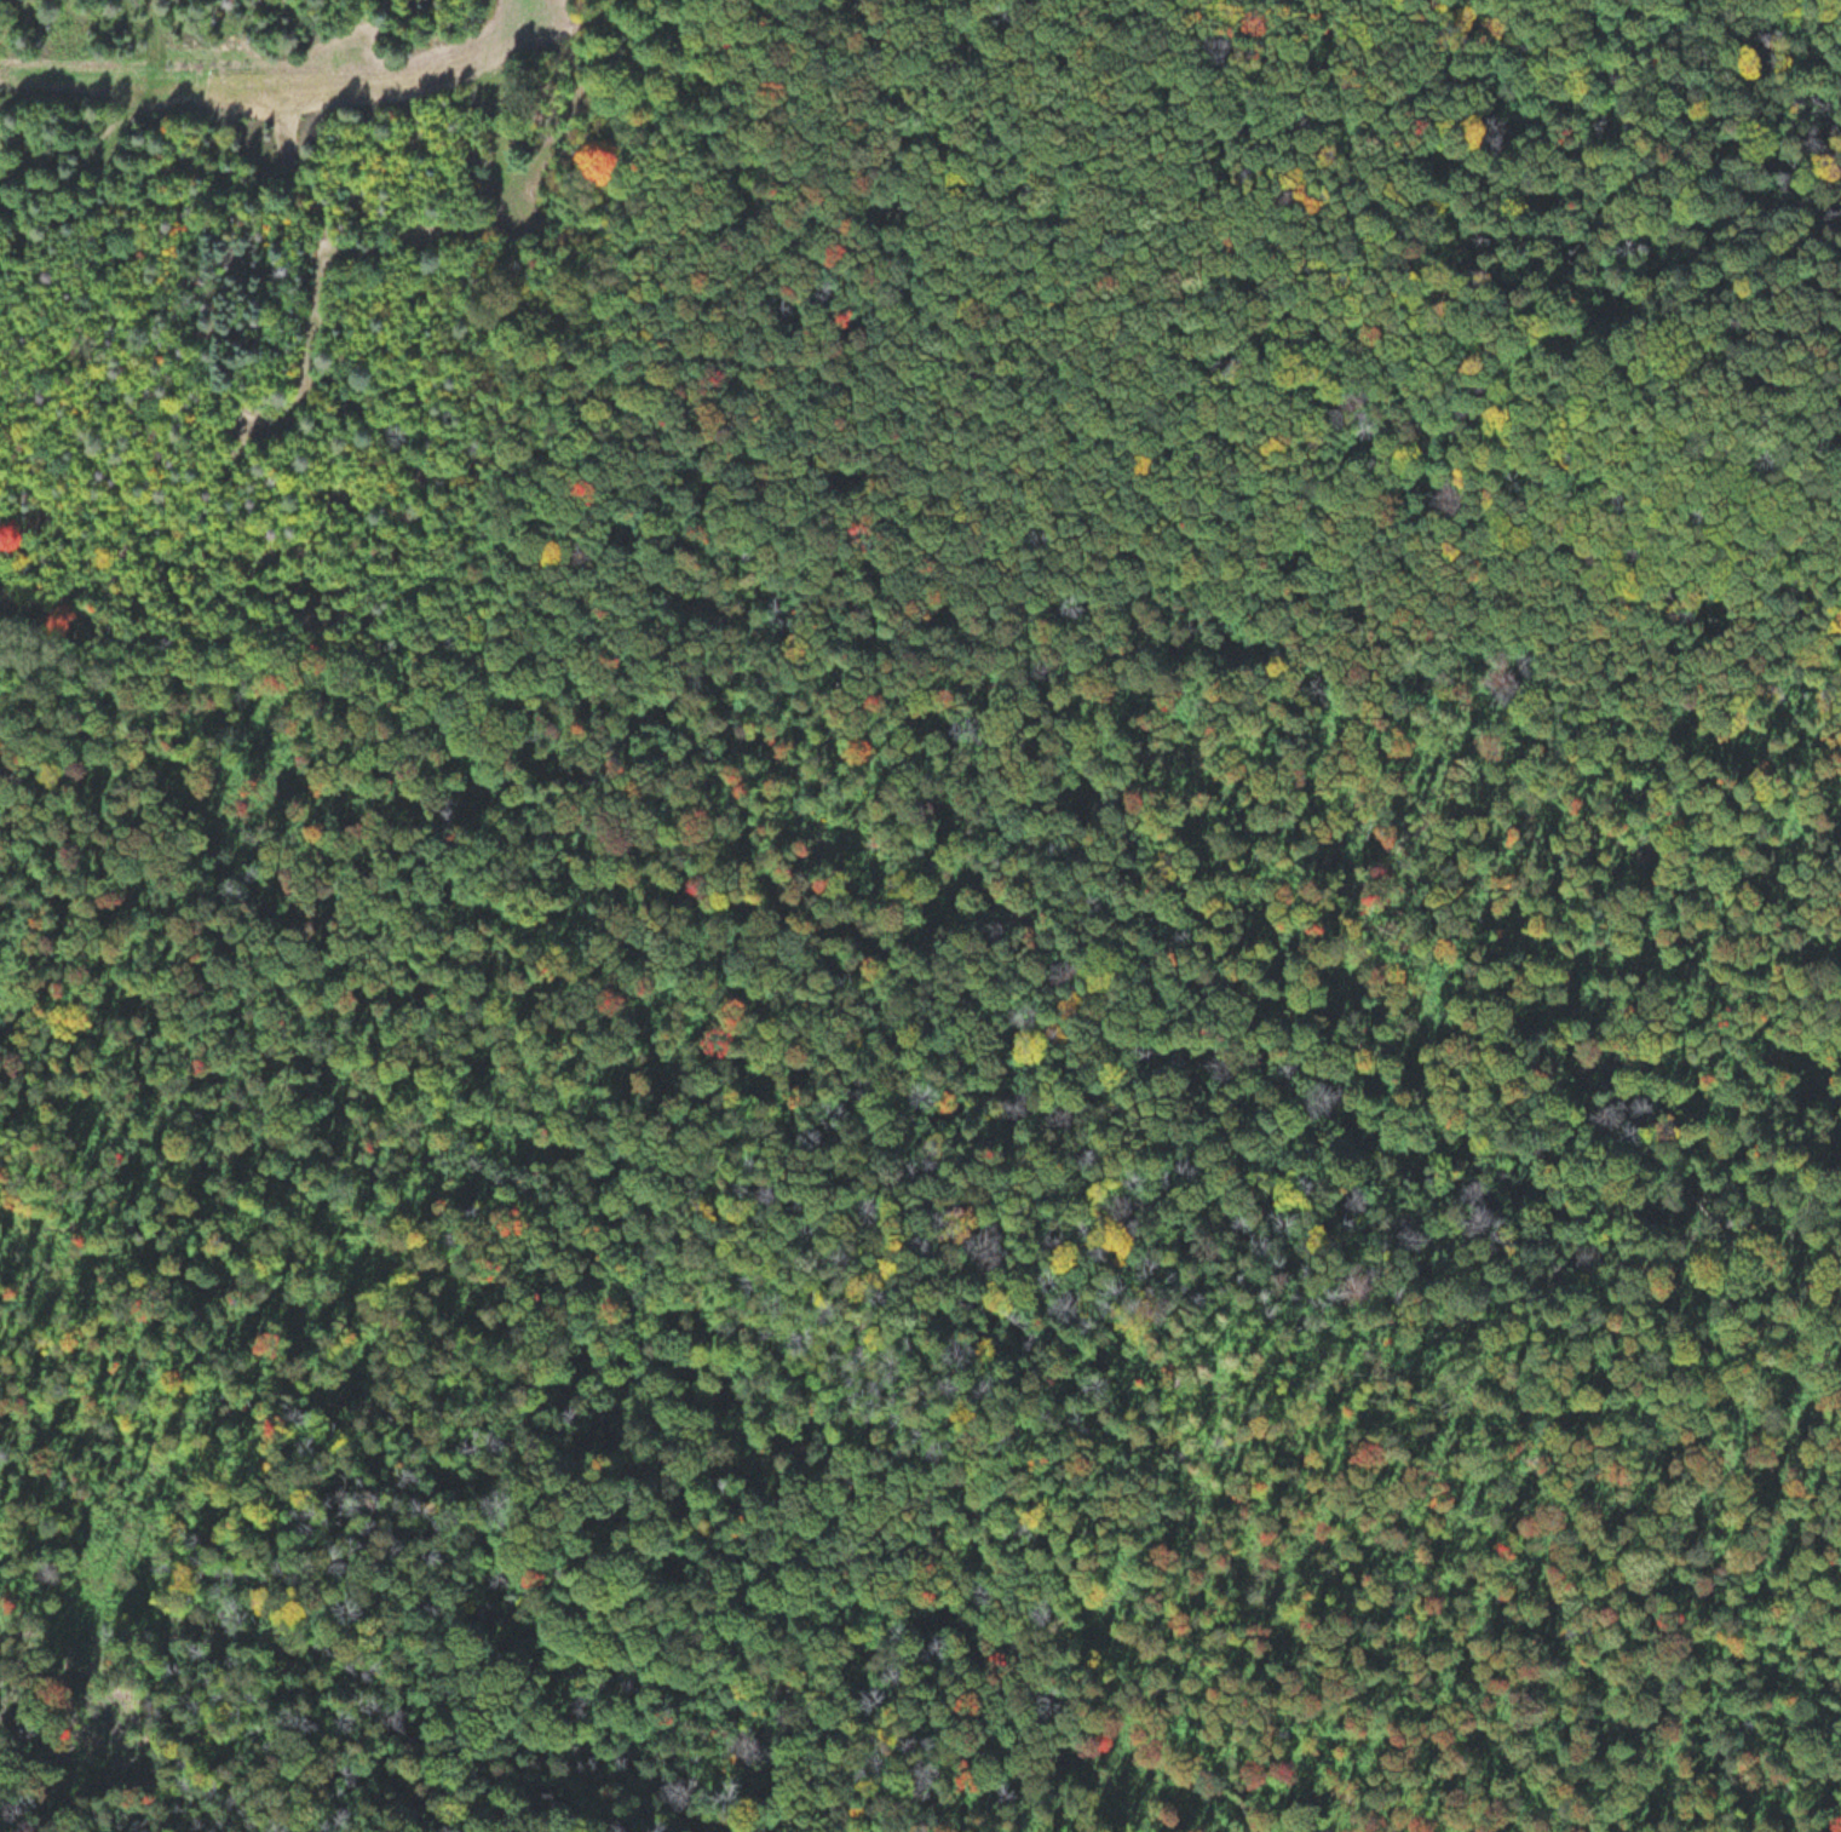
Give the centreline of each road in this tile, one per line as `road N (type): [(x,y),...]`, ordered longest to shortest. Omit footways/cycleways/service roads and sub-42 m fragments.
road 1 (track): [(0,975),(92,960),(153,938),(222,931),(293,883),(340,863),(416,800),(473,793),(512,805),(592,855),(638,865),(729,911),(786,911),(835,934),(869,934),(925,913),(1011,814),(1059,787),(1283,782)]

